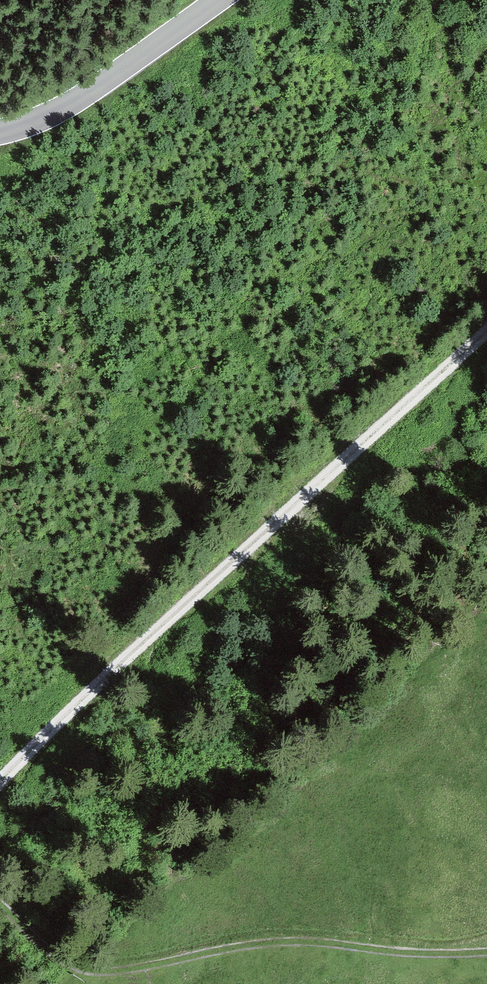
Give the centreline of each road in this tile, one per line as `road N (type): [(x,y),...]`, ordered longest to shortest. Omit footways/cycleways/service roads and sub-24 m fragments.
road 1 (track): [(0,785),(96,684),(486,333)]
road 2 (track): [(486,951),(268,943),(93,974),(0,905)]
road 3 (tertiary): [(219,0),(91,91),(0,133)]

